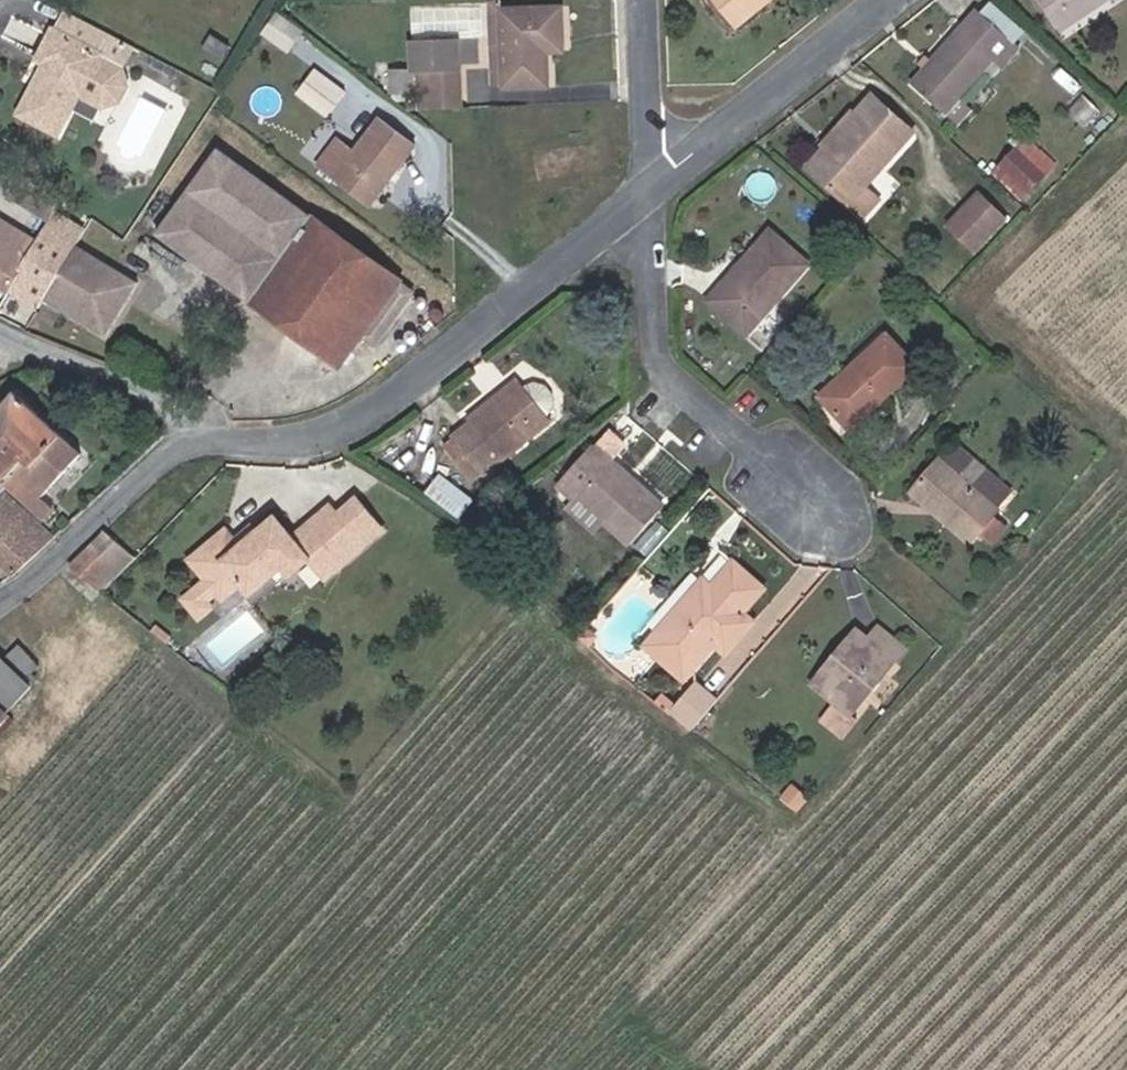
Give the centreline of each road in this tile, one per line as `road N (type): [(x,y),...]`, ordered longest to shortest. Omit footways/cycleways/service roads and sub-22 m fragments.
road 1 (unclassified): [(645,192),(355,425),(294,445),(196,446),(157,467),(0,598)]
road 2 (unclassified): [(805,486),(678,386),(655,345),(645,192)]
road 3 (unclassified): [(882,0),(645,192)]
road 4 (unclassified): [(645,192),(641,0)]

